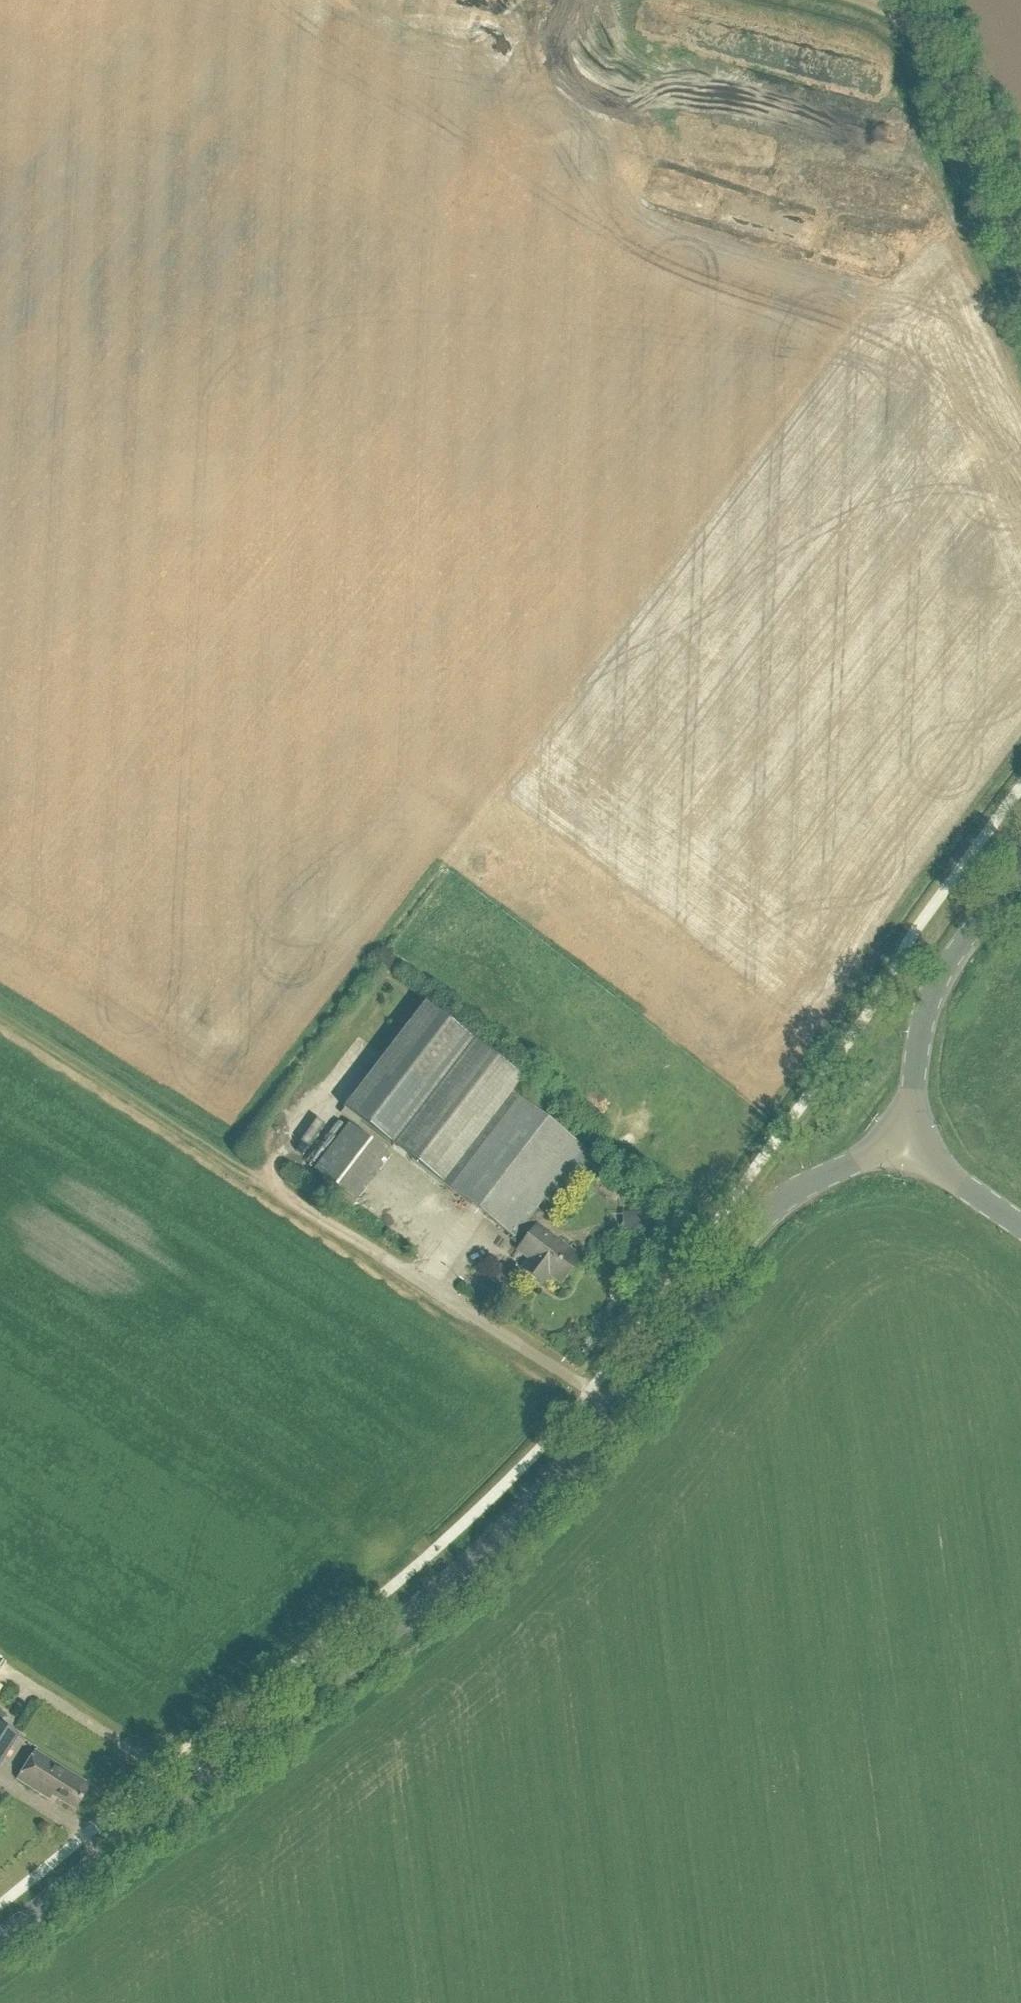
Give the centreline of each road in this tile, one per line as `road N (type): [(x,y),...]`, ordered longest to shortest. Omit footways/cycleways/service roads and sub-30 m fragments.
road 1 (tertiary): [(0,1938),(465,1568),(613,1411)]
road 2 (track): [(384,1259),(0,1017)]
road 3 (tertiary): [(613,1411),(788,1195),(909,1143)]
road 4 (primary): [(909,1143),(916,1057),(934,985),(1020,863)]
road 5 (track): [(1020,259),(940,71),(911,25),(871,0)]
road 6 (unclassified): [(613,1411),(384,1259)]
road 7 (primary): [(1020,1225),(909,1143)]

